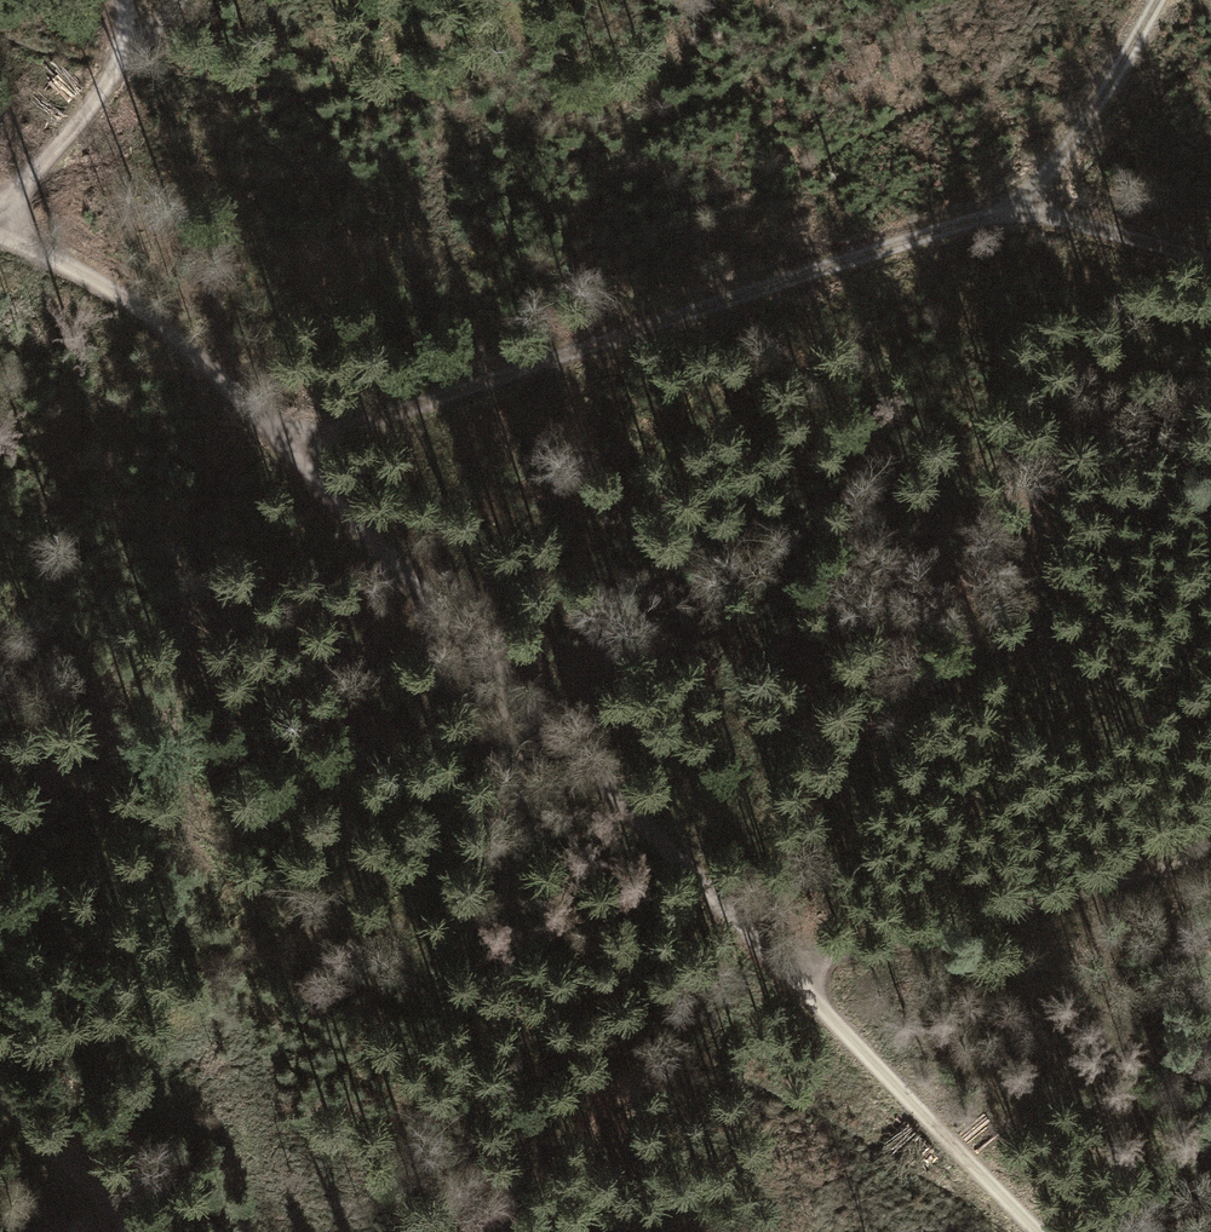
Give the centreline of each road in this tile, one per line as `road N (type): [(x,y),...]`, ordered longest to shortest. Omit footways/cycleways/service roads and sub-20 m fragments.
road 1 (track): [(0,219),(130,301),(291,443),(809,993)]
road 2 (track): [(1026,209),(881,247),(577,355),(291,443)]
road 3 (track): [(489,658),(515,807),(526,973),(526,1127),(502,1231)]
road 4 (track): [(809,993),(1210,843)]
road 5 (track): [(809,993),(1035,1231)]
road 6 (track): [(181,0),(129,50),(62,147),(0,211)]
road 7 (track): [(1161,0),(1026,209)]
road 8 (track): [(1026,209),(1210,258)]
road 9 (track): [(0,1108),(131,1231)]

